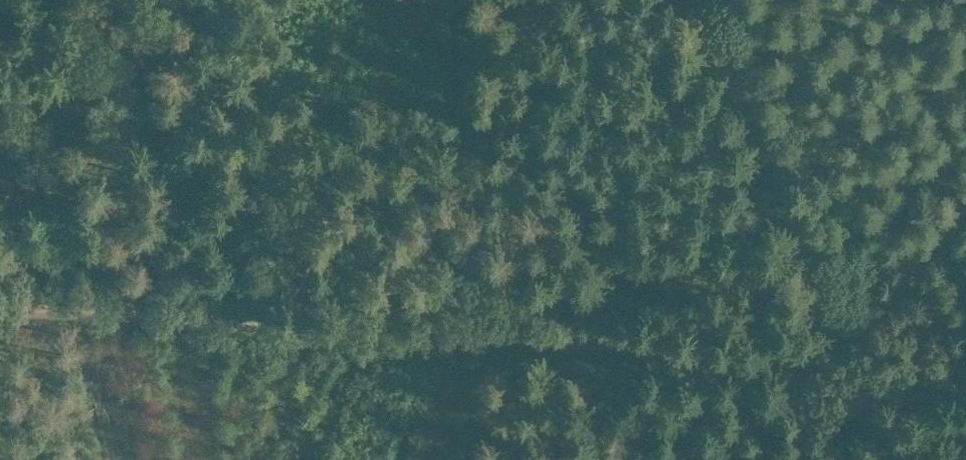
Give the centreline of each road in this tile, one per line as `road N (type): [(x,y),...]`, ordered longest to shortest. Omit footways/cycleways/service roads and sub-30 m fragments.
road 1 (track): [(380,320),(861,362)]
road 2 (track): [(0,308),(380,320)]
road 3 (track): [(714,0),(853,343)]
road 4 (track): [(853,343),(965,230)]

